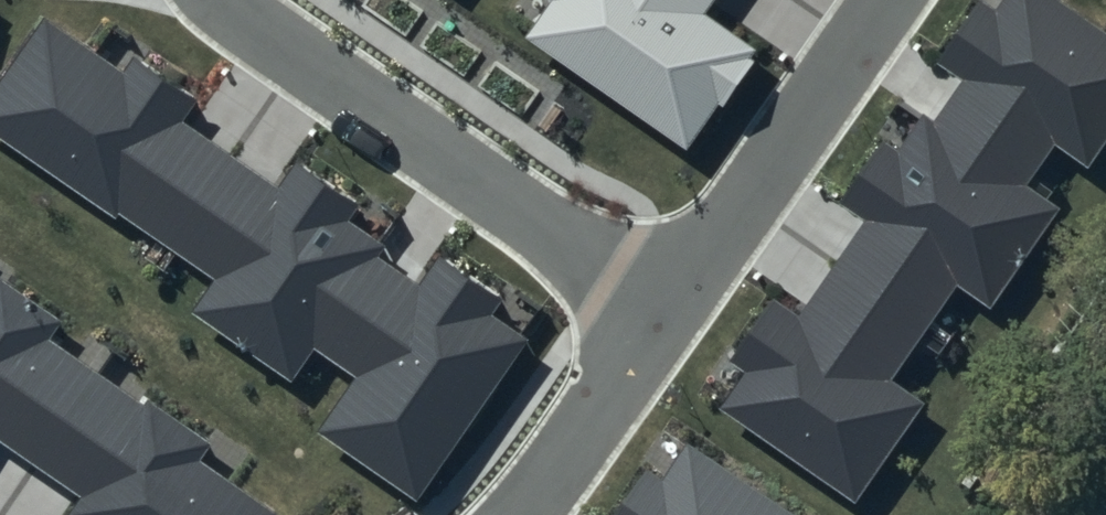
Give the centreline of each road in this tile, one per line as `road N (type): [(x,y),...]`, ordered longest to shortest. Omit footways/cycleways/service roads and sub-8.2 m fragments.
road 1 (residential): [(636,241),(262,0)]
road 2 (residential): [(636,241),(438,514)]
road 3 (residential): [(811,0),(636,241)]

